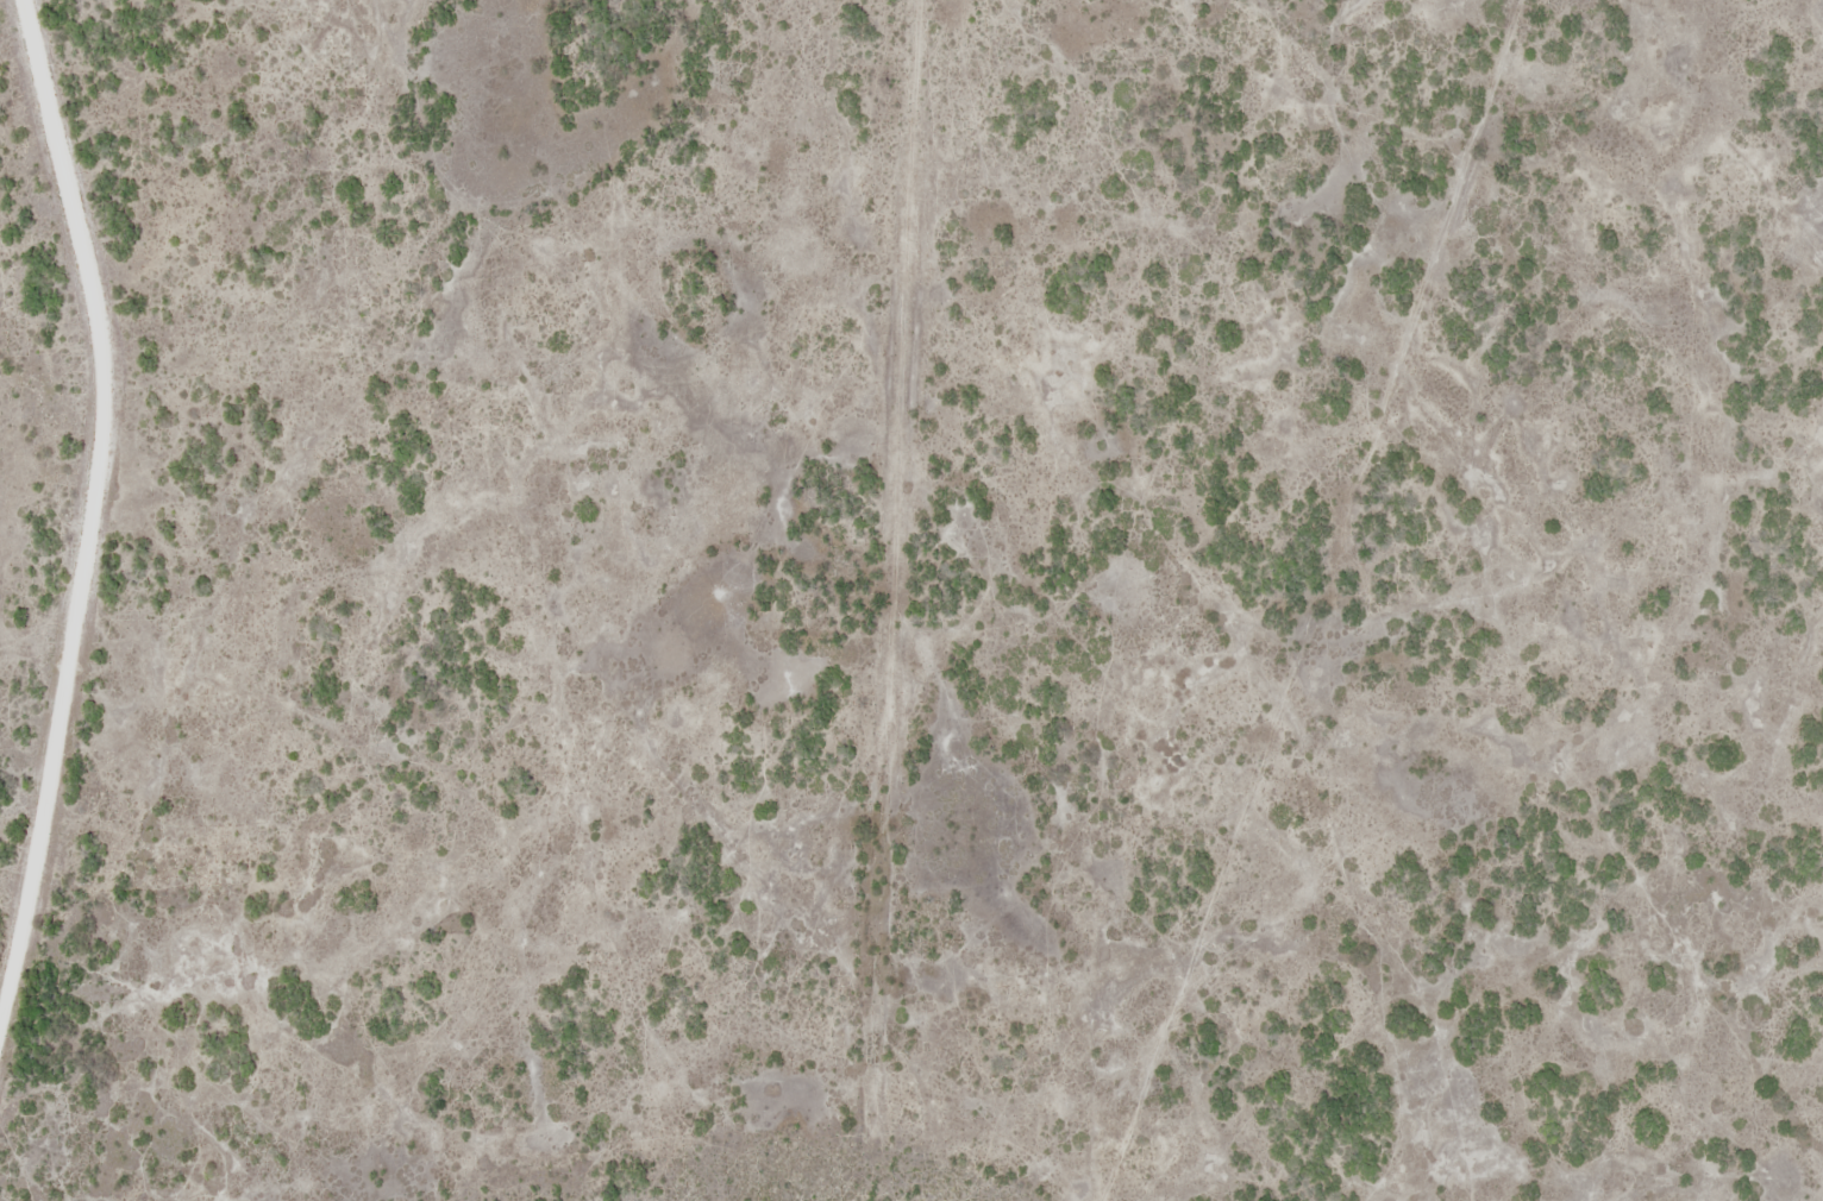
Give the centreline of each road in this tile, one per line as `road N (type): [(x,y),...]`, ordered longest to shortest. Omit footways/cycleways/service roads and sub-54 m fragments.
road 1 (residential): [(889,1200),(914,0)]
road 2 (residential): [(0,133),(121,492),(115,732),(0,1106)]

